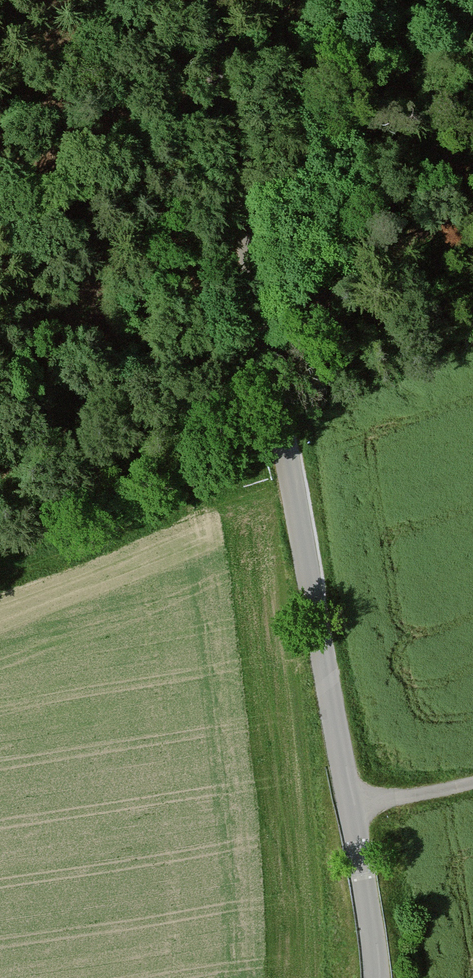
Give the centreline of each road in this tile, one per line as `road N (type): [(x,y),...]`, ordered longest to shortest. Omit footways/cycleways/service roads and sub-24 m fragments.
road 1 (unclassified): [(349,808),(205,0)]
road 2 (track): [(270,360),(330,298),(422,232),(472,215)]
road 3 (unclassified): [(349,808),(376,977)]
road 4 (track): [(472,782),(349,808)]

